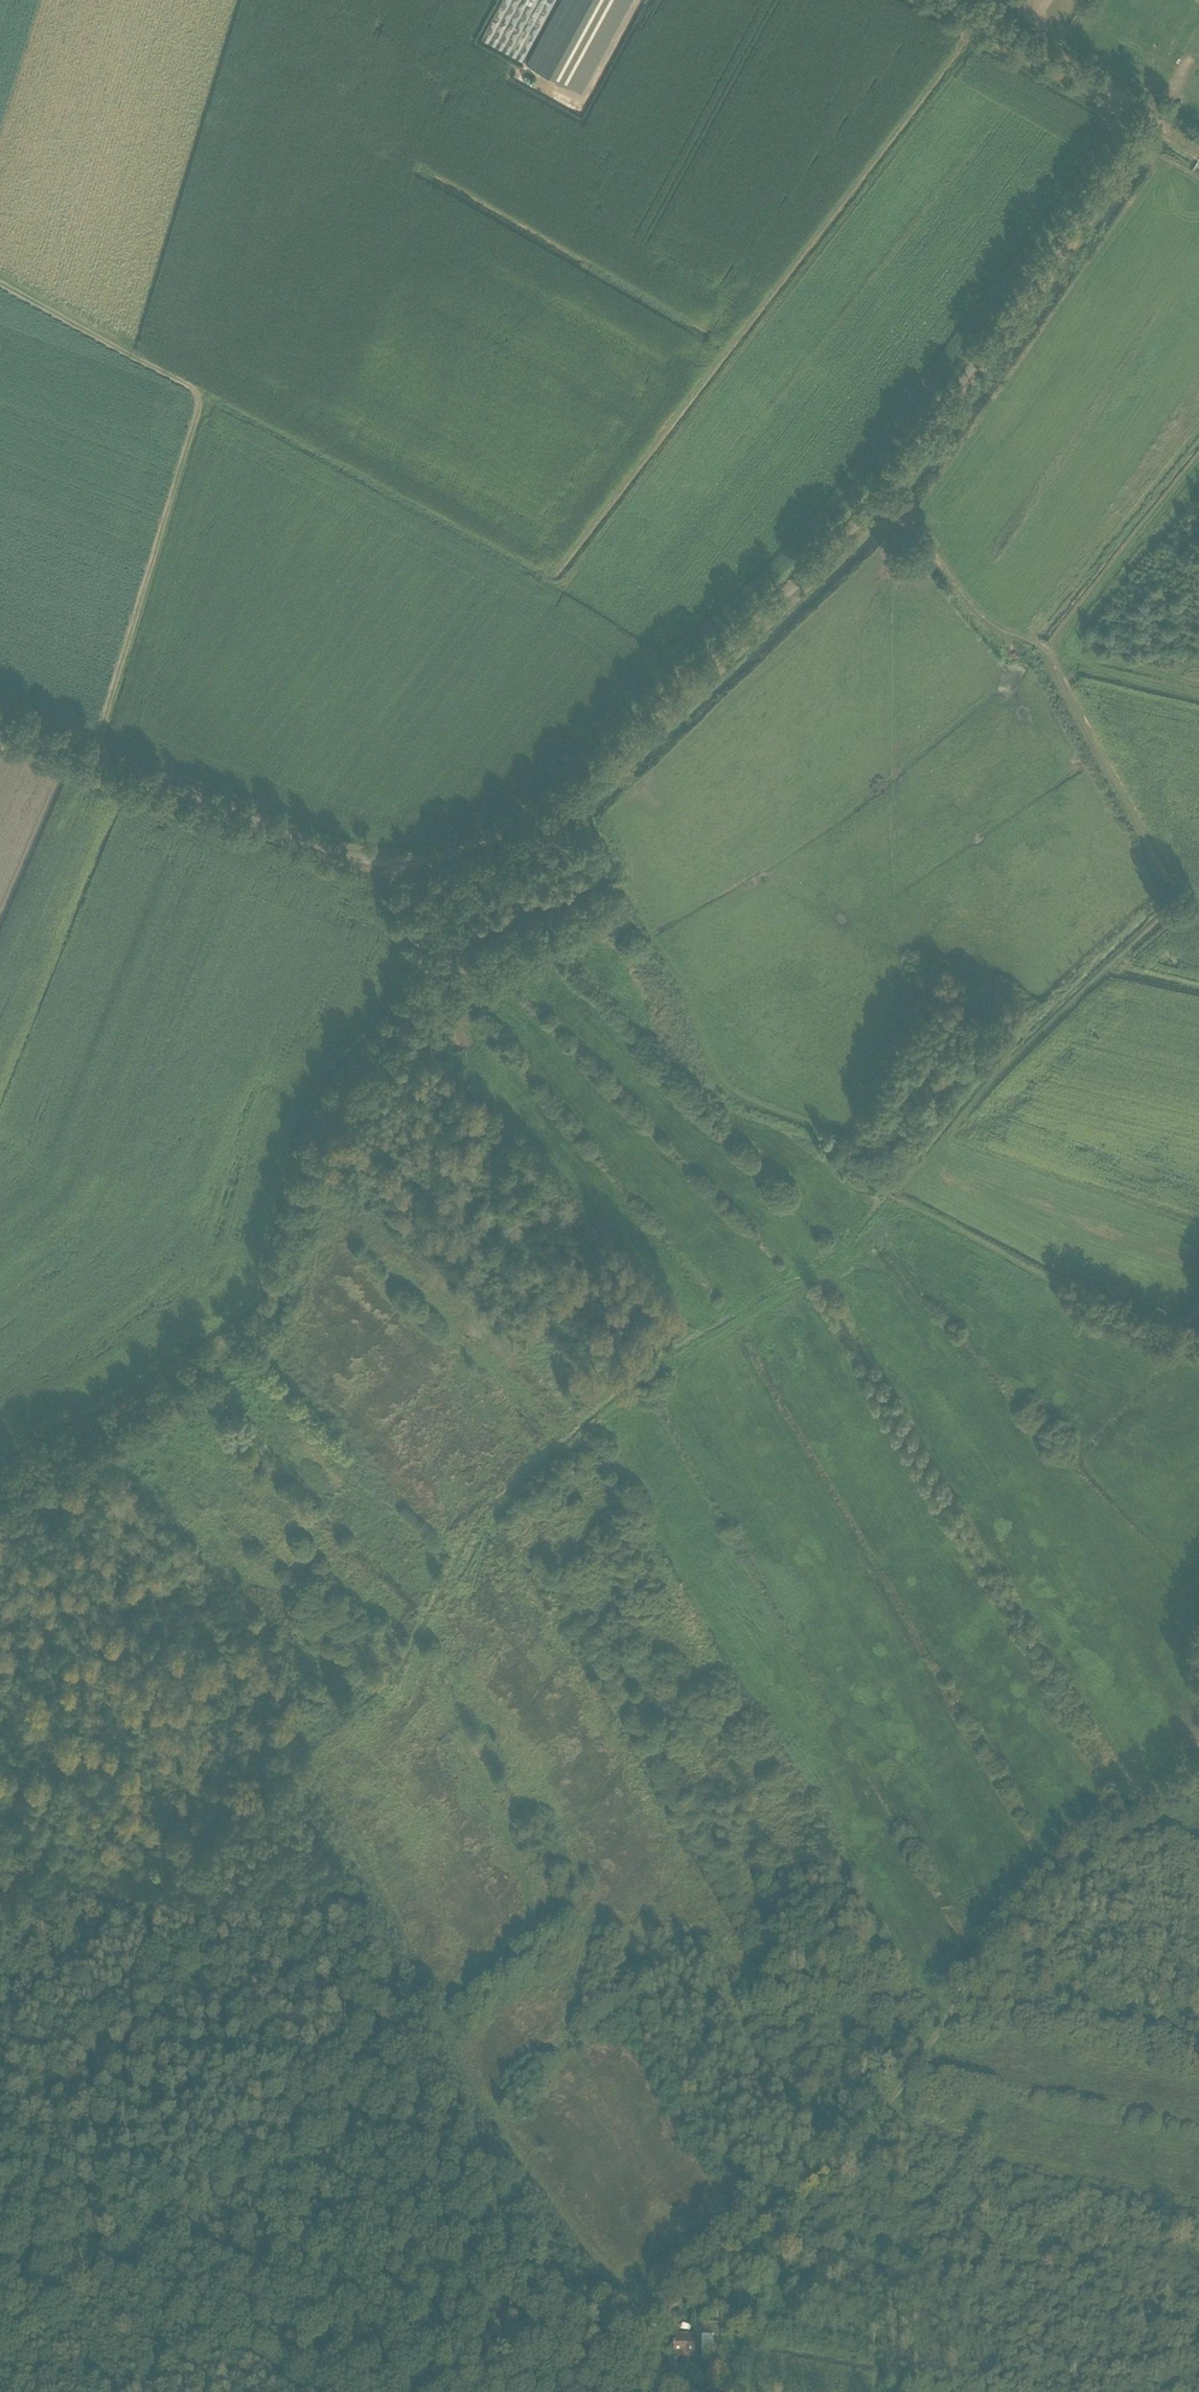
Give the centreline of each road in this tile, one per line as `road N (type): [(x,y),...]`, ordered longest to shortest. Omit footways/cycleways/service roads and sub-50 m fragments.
road 1 (unclassified): [(391,861),(460,850),(570,798),(646,730),(876,503),(1140,138),(1150,117),(1141,107),(946,0)]
road 2 (track): [(1198,1774),(1068,1861),(939,2021),(624,2352),(595,2391)]
road 3 (track): [(428,979),(320,1124),(271,1300),(252,1322),(0,1492)]
road 4 (track): [(876,503),(988,624),(1045,650),(1179,894),(1170,915),(1119,961)]
road 5 (unclassified): [(391,861),(336,852),(0,722)]
road 6 (track): [(391,861),(428,979)]

